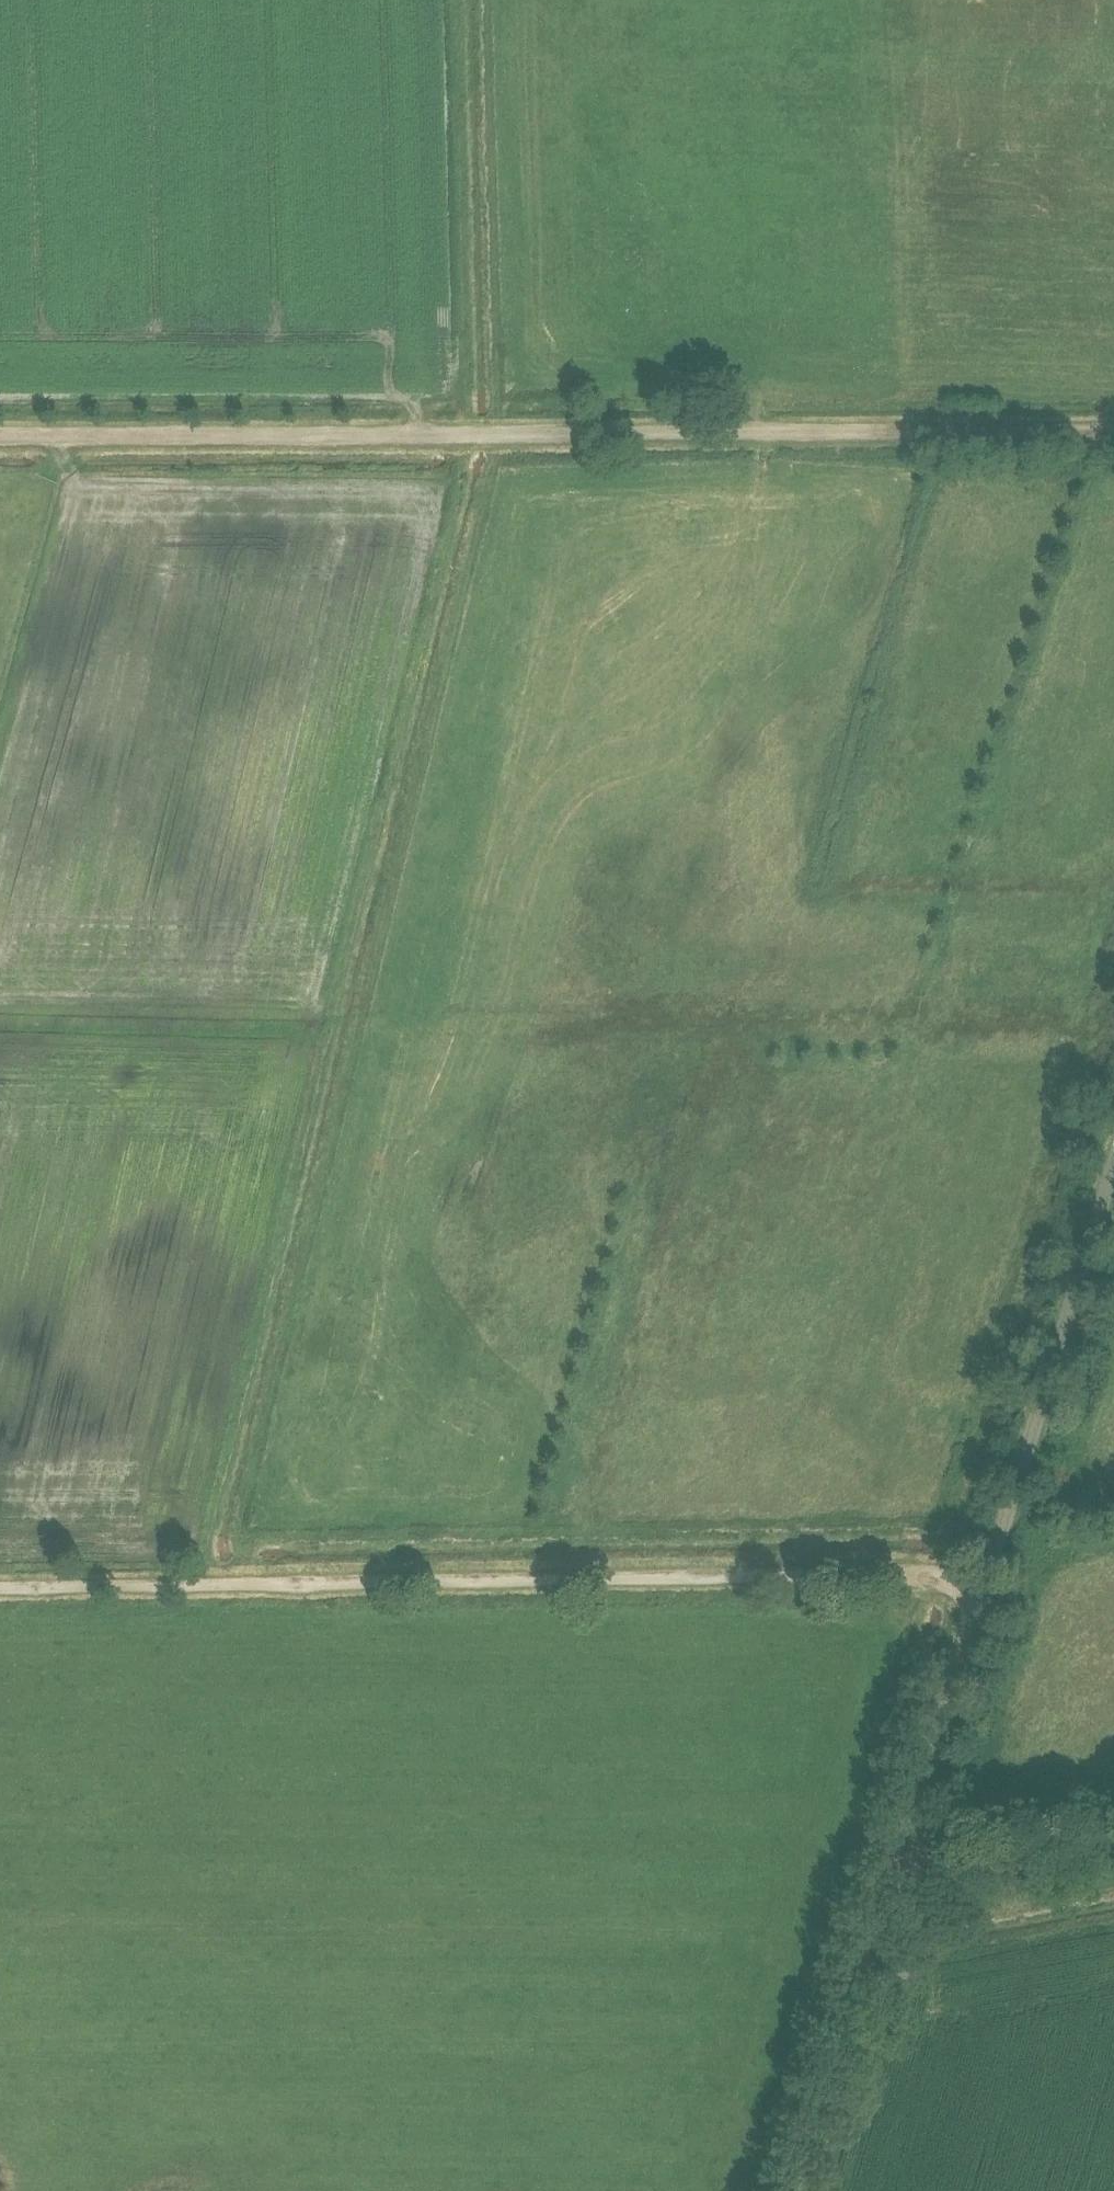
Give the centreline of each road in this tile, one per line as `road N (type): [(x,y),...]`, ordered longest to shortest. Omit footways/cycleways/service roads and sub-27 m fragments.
road 1 (track): [(0,433),(1113,432)]
road 2 (unclassified): [(800,2190),(892,1870),(1113,1161)]
road 3 (track): [(988,1575),(0,1590)]
road 4 (track): [(892,1870),(928,1875),(1113,1841)]

